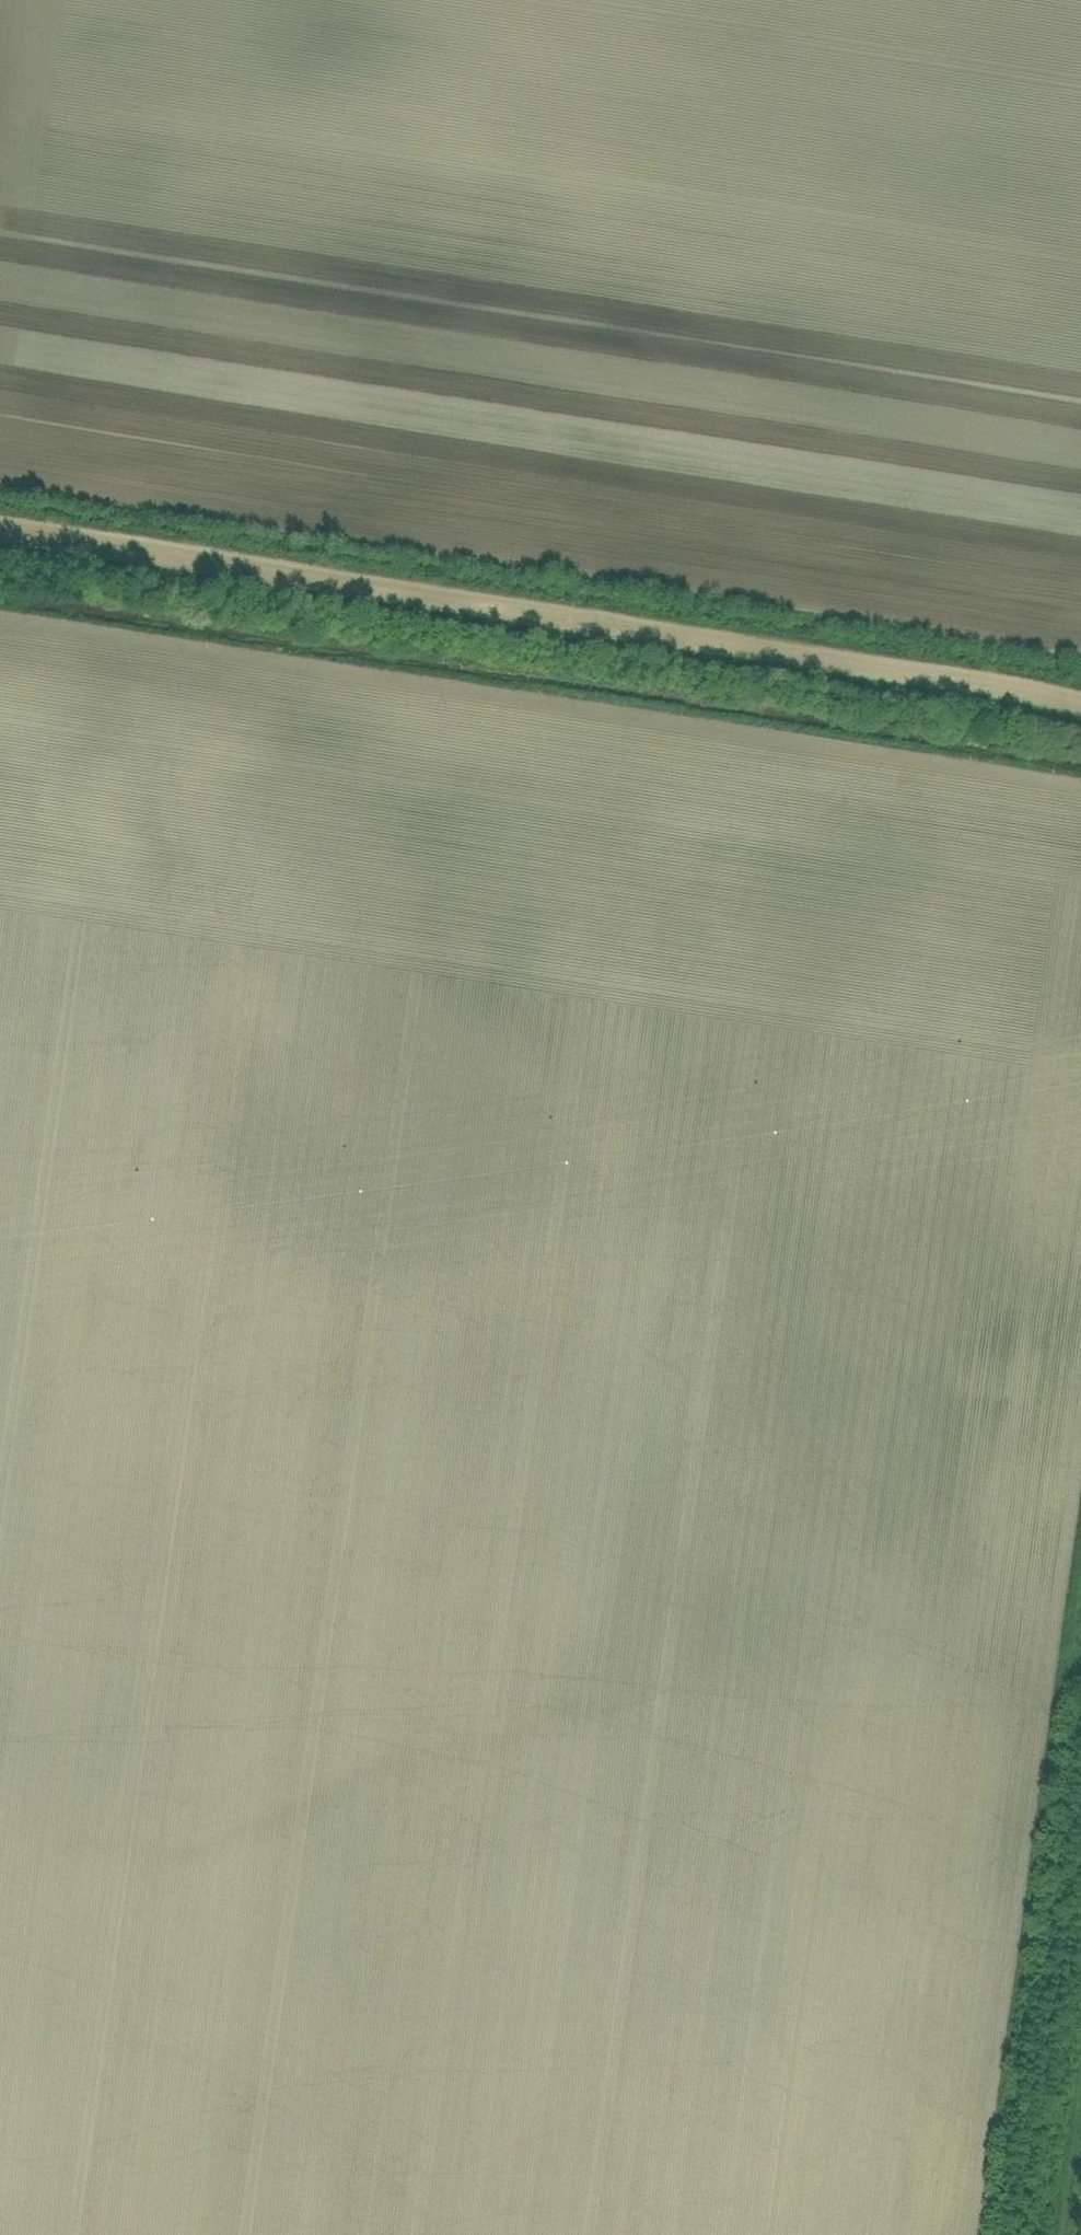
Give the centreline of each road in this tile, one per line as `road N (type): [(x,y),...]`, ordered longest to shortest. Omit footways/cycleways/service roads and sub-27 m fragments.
road 1 (track): [(0,528),(1080,700)]
road 2 (track): [(1080,2087),(1059,2234)]

